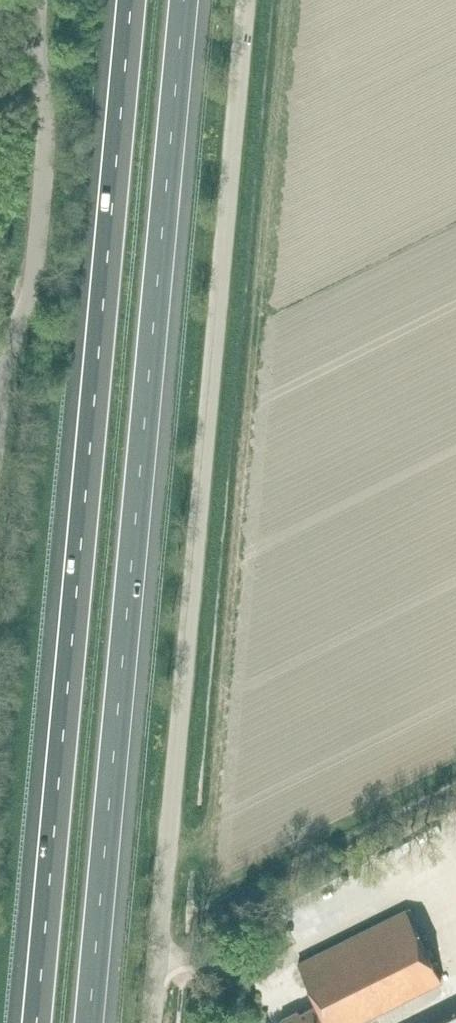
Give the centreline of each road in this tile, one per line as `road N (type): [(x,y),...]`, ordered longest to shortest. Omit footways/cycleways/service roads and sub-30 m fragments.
road 1 (motorway): [(132,0),(37,1022)]
road 2 (motorway): [(90,1022),(185,0)]
road 3 (unclassified): [(151,1022),(245,0)]
road 4 (unclassified): [(0,376),(32,293),(45,124),(26,53),(31,0)]

